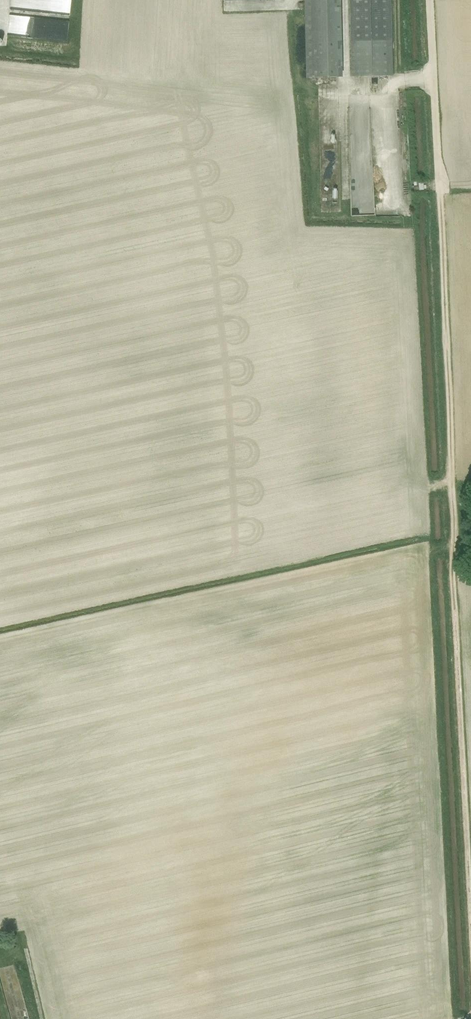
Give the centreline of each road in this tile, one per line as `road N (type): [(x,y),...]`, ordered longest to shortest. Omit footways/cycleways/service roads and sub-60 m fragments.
road 1 (track): [(470,906),(443,477),(430,0)]
road 2 (track): [(42,1018),(0,831)]

